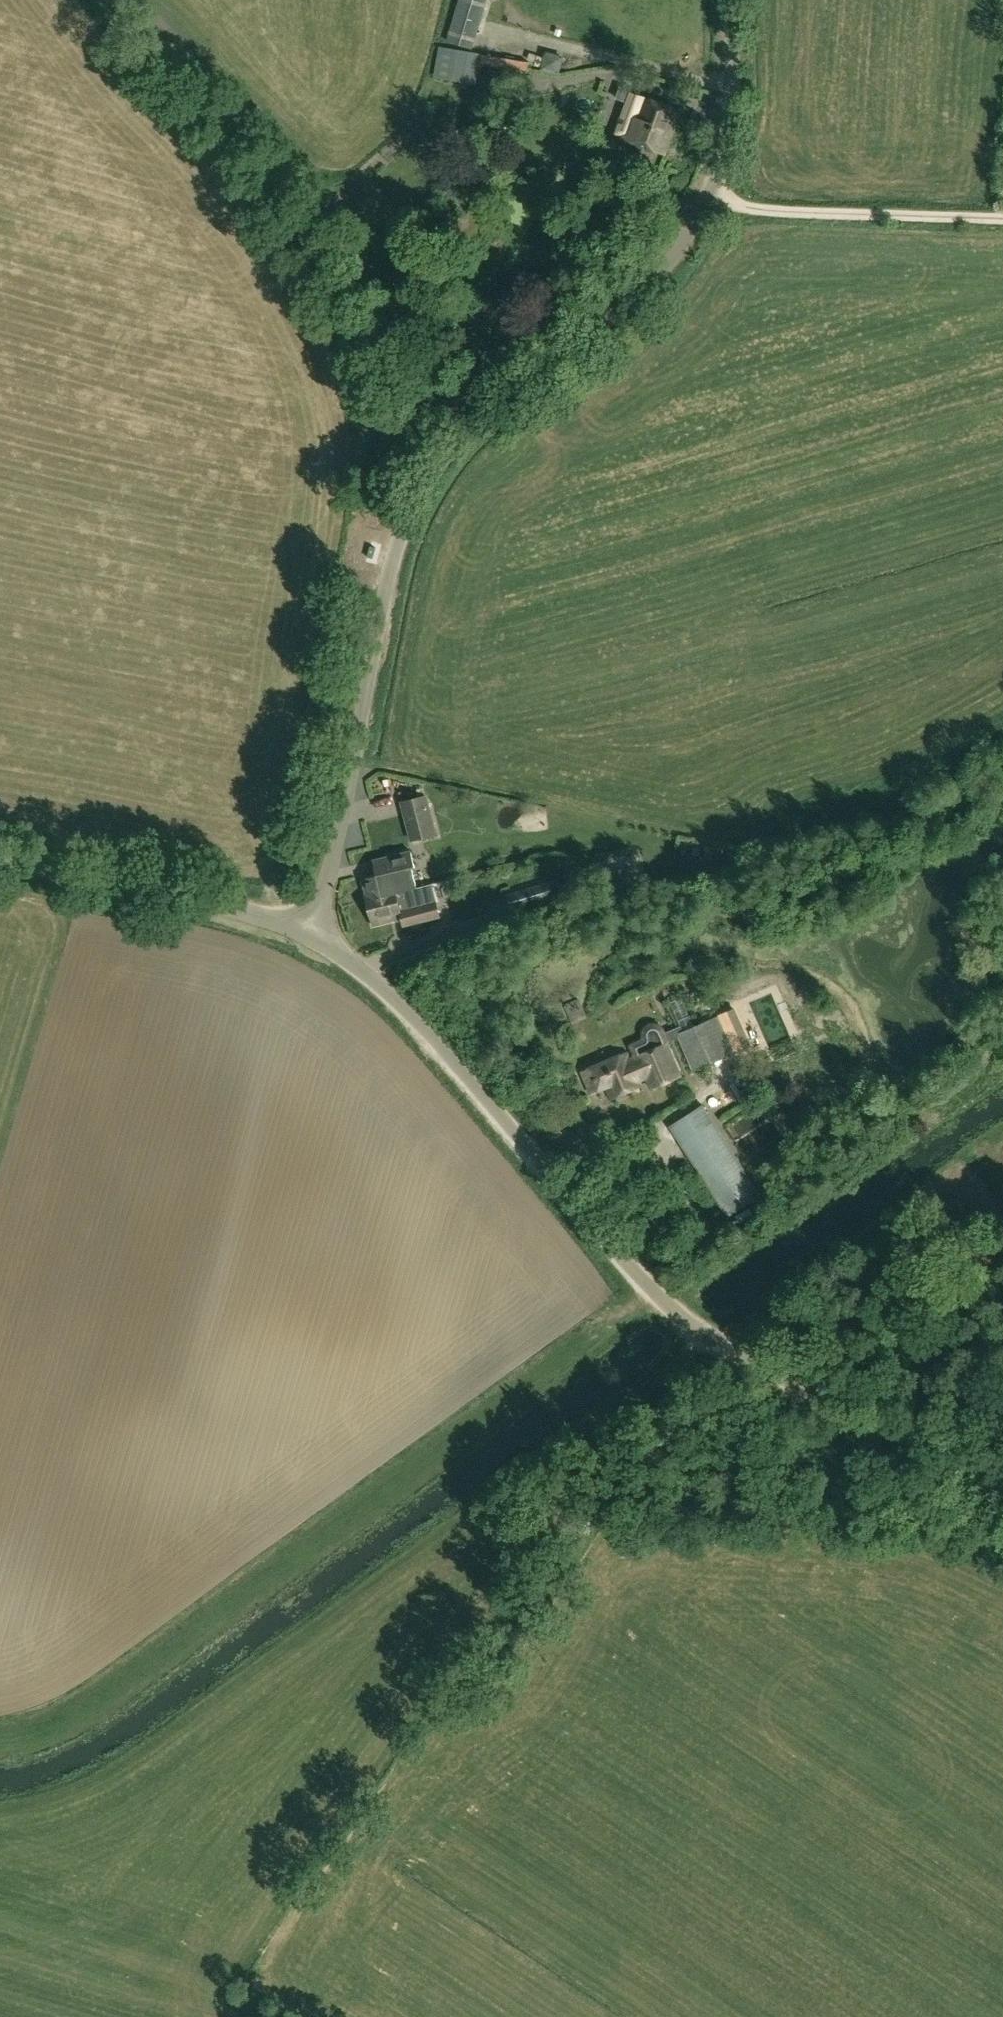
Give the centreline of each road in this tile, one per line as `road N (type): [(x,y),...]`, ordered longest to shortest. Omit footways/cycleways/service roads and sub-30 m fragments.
road 1 (unclassified): [(310,934),(381,610),(412,506),(466,431),(628,307),(698,223),(727,135),(730,0)]
road 2 (unclassified): [(1002,1479),(751,1366),(690,1328),(383,990),(310,934)]
road 3 (unclassified): [(310,934),(193,899),(0,863)]

